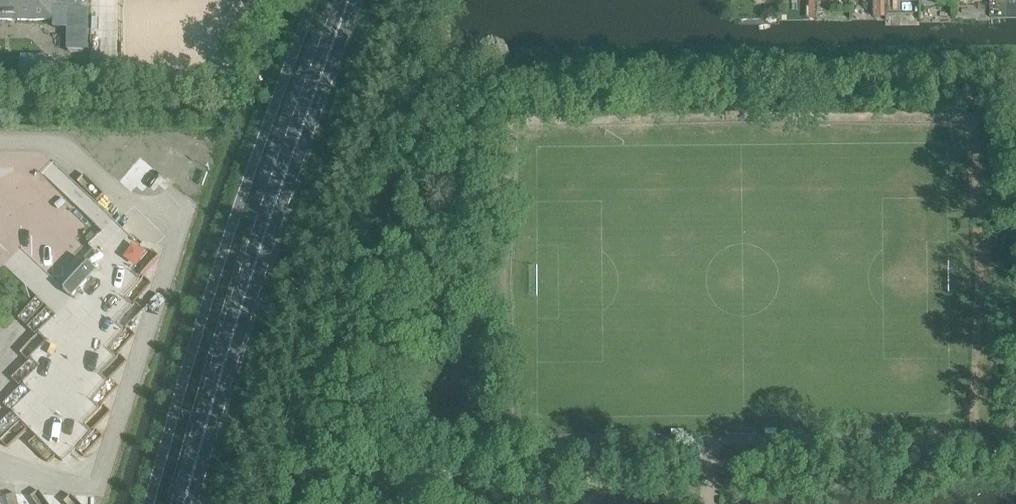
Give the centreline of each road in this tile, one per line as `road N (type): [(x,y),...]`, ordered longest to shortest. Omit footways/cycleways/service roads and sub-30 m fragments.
road 1 (primary): [(184,503),(250,279),(349,0)]

